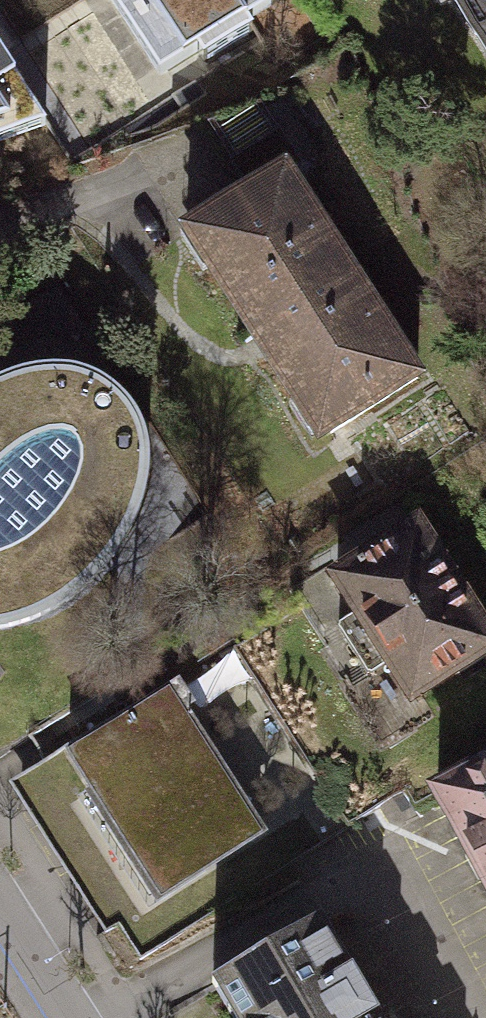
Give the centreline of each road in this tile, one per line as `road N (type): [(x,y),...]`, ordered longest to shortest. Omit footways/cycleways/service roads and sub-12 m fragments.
road 1 (residential): [(66,1017),(0,916)]

